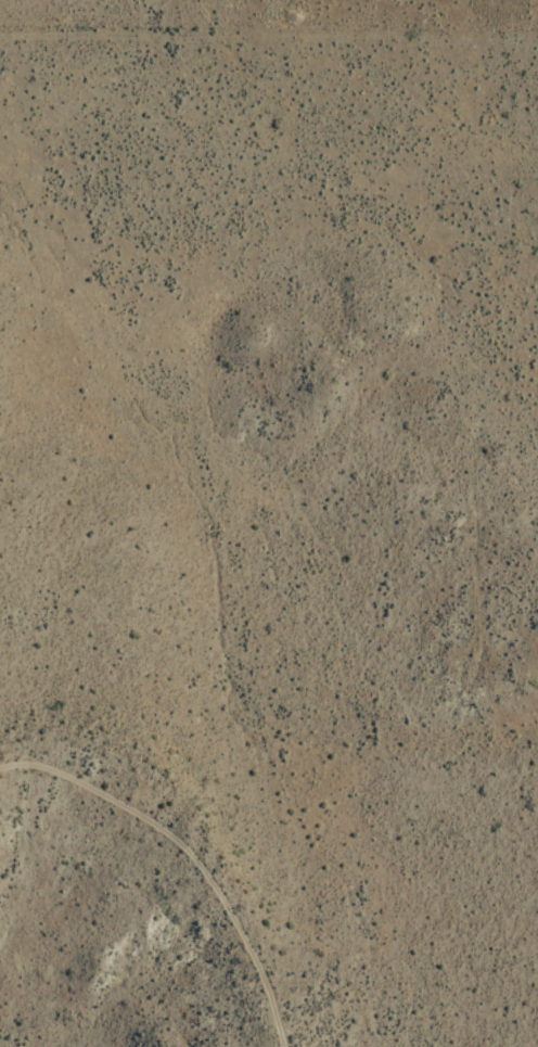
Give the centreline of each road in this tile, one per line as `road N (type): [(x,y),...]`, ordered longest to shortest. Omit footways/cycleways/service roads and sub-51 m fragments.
road 1 (track): [(0,765),(59,769),(133,808),(183,846),(233,921),(280,1046)]

